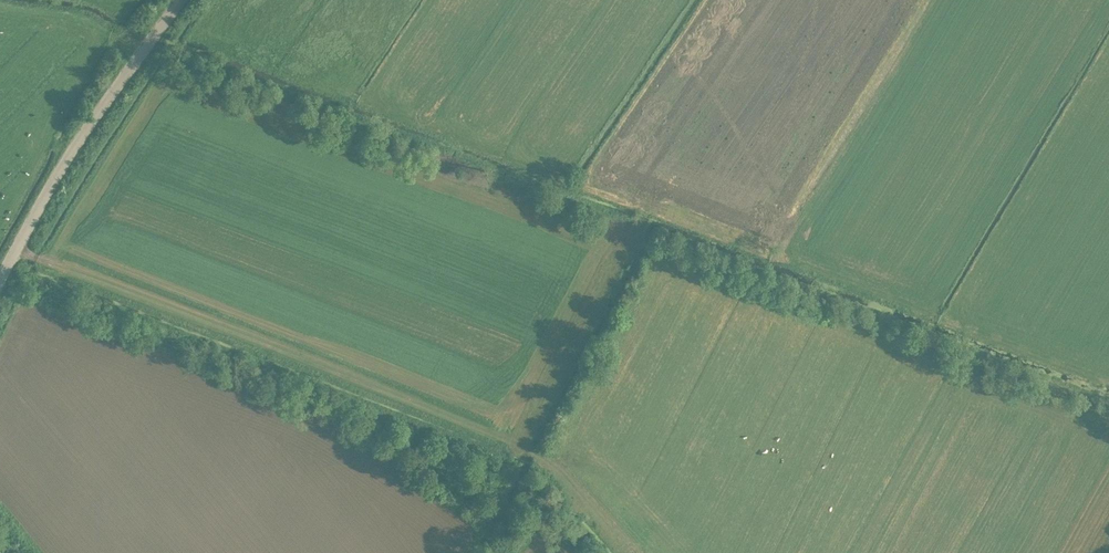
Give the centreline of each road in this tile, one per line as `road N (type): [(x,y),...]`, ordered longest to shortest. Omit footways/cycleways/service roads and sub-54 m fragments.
road 1 (unclassified): [(0,277),(58,172),(183,0)]

